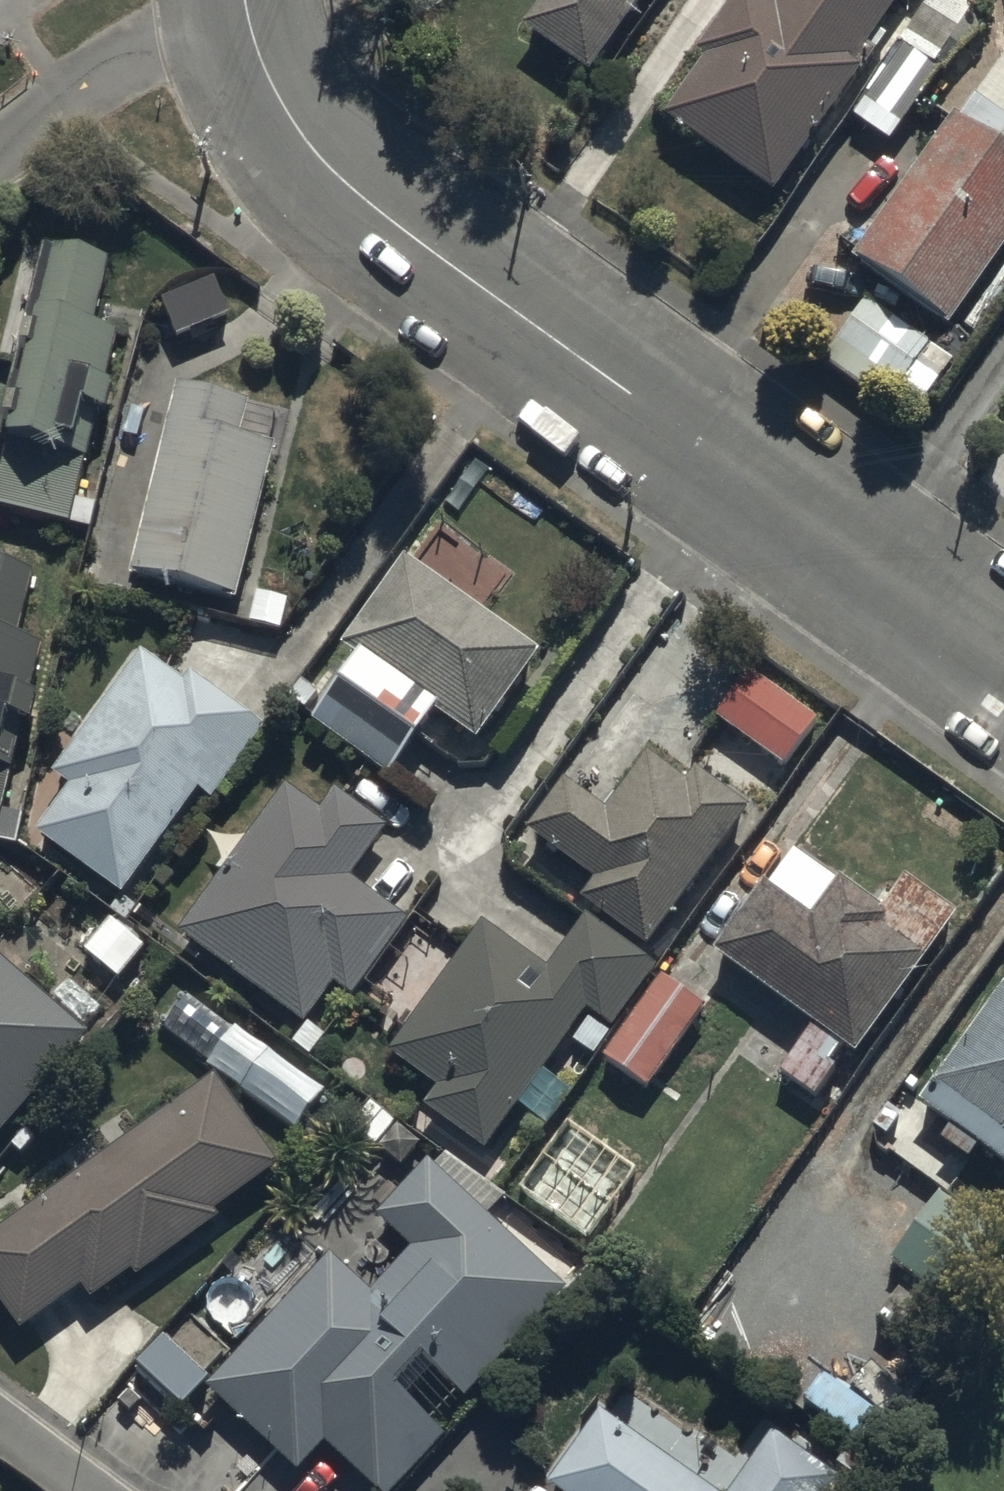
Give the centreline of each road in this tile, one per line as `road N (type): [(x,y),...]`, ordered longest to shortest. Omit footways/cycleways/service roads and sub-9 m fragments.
road 1 (residential): [(1003,666),(361,199),(303,140),(269,86),(246,23)]
road 2 (residential): [(0,149),(151,46),(246,23)]

